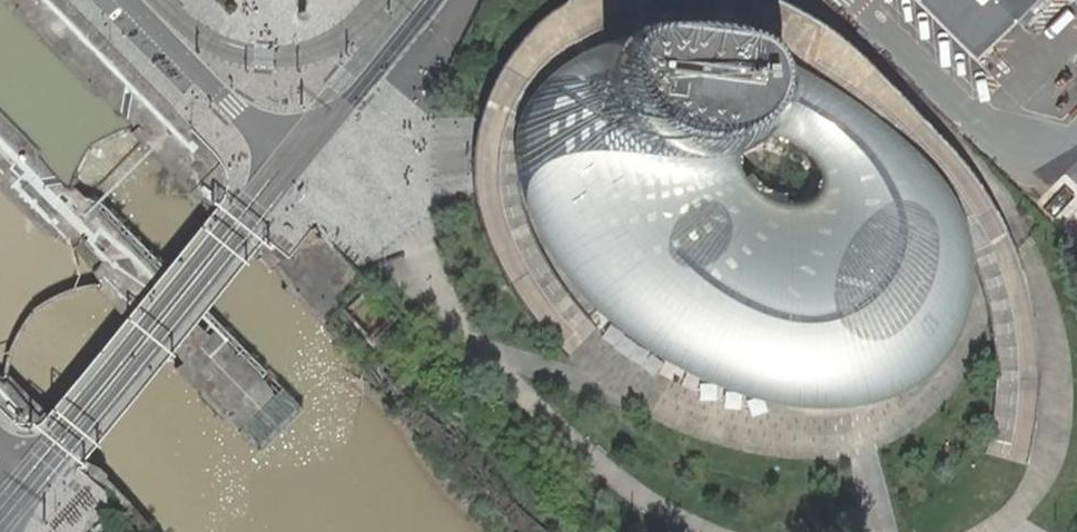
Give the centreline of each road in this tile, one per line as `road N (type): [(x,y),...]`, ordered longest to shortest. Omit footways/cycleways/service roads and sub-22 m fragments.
road 1 (residential): [(285,152),(43,451)]
road 2 (residential): [(70,445),(243,234)]
road 3 (residential): [(129,0),(285,152)]
road 4 (residential): [(299,163),(432,0)]

